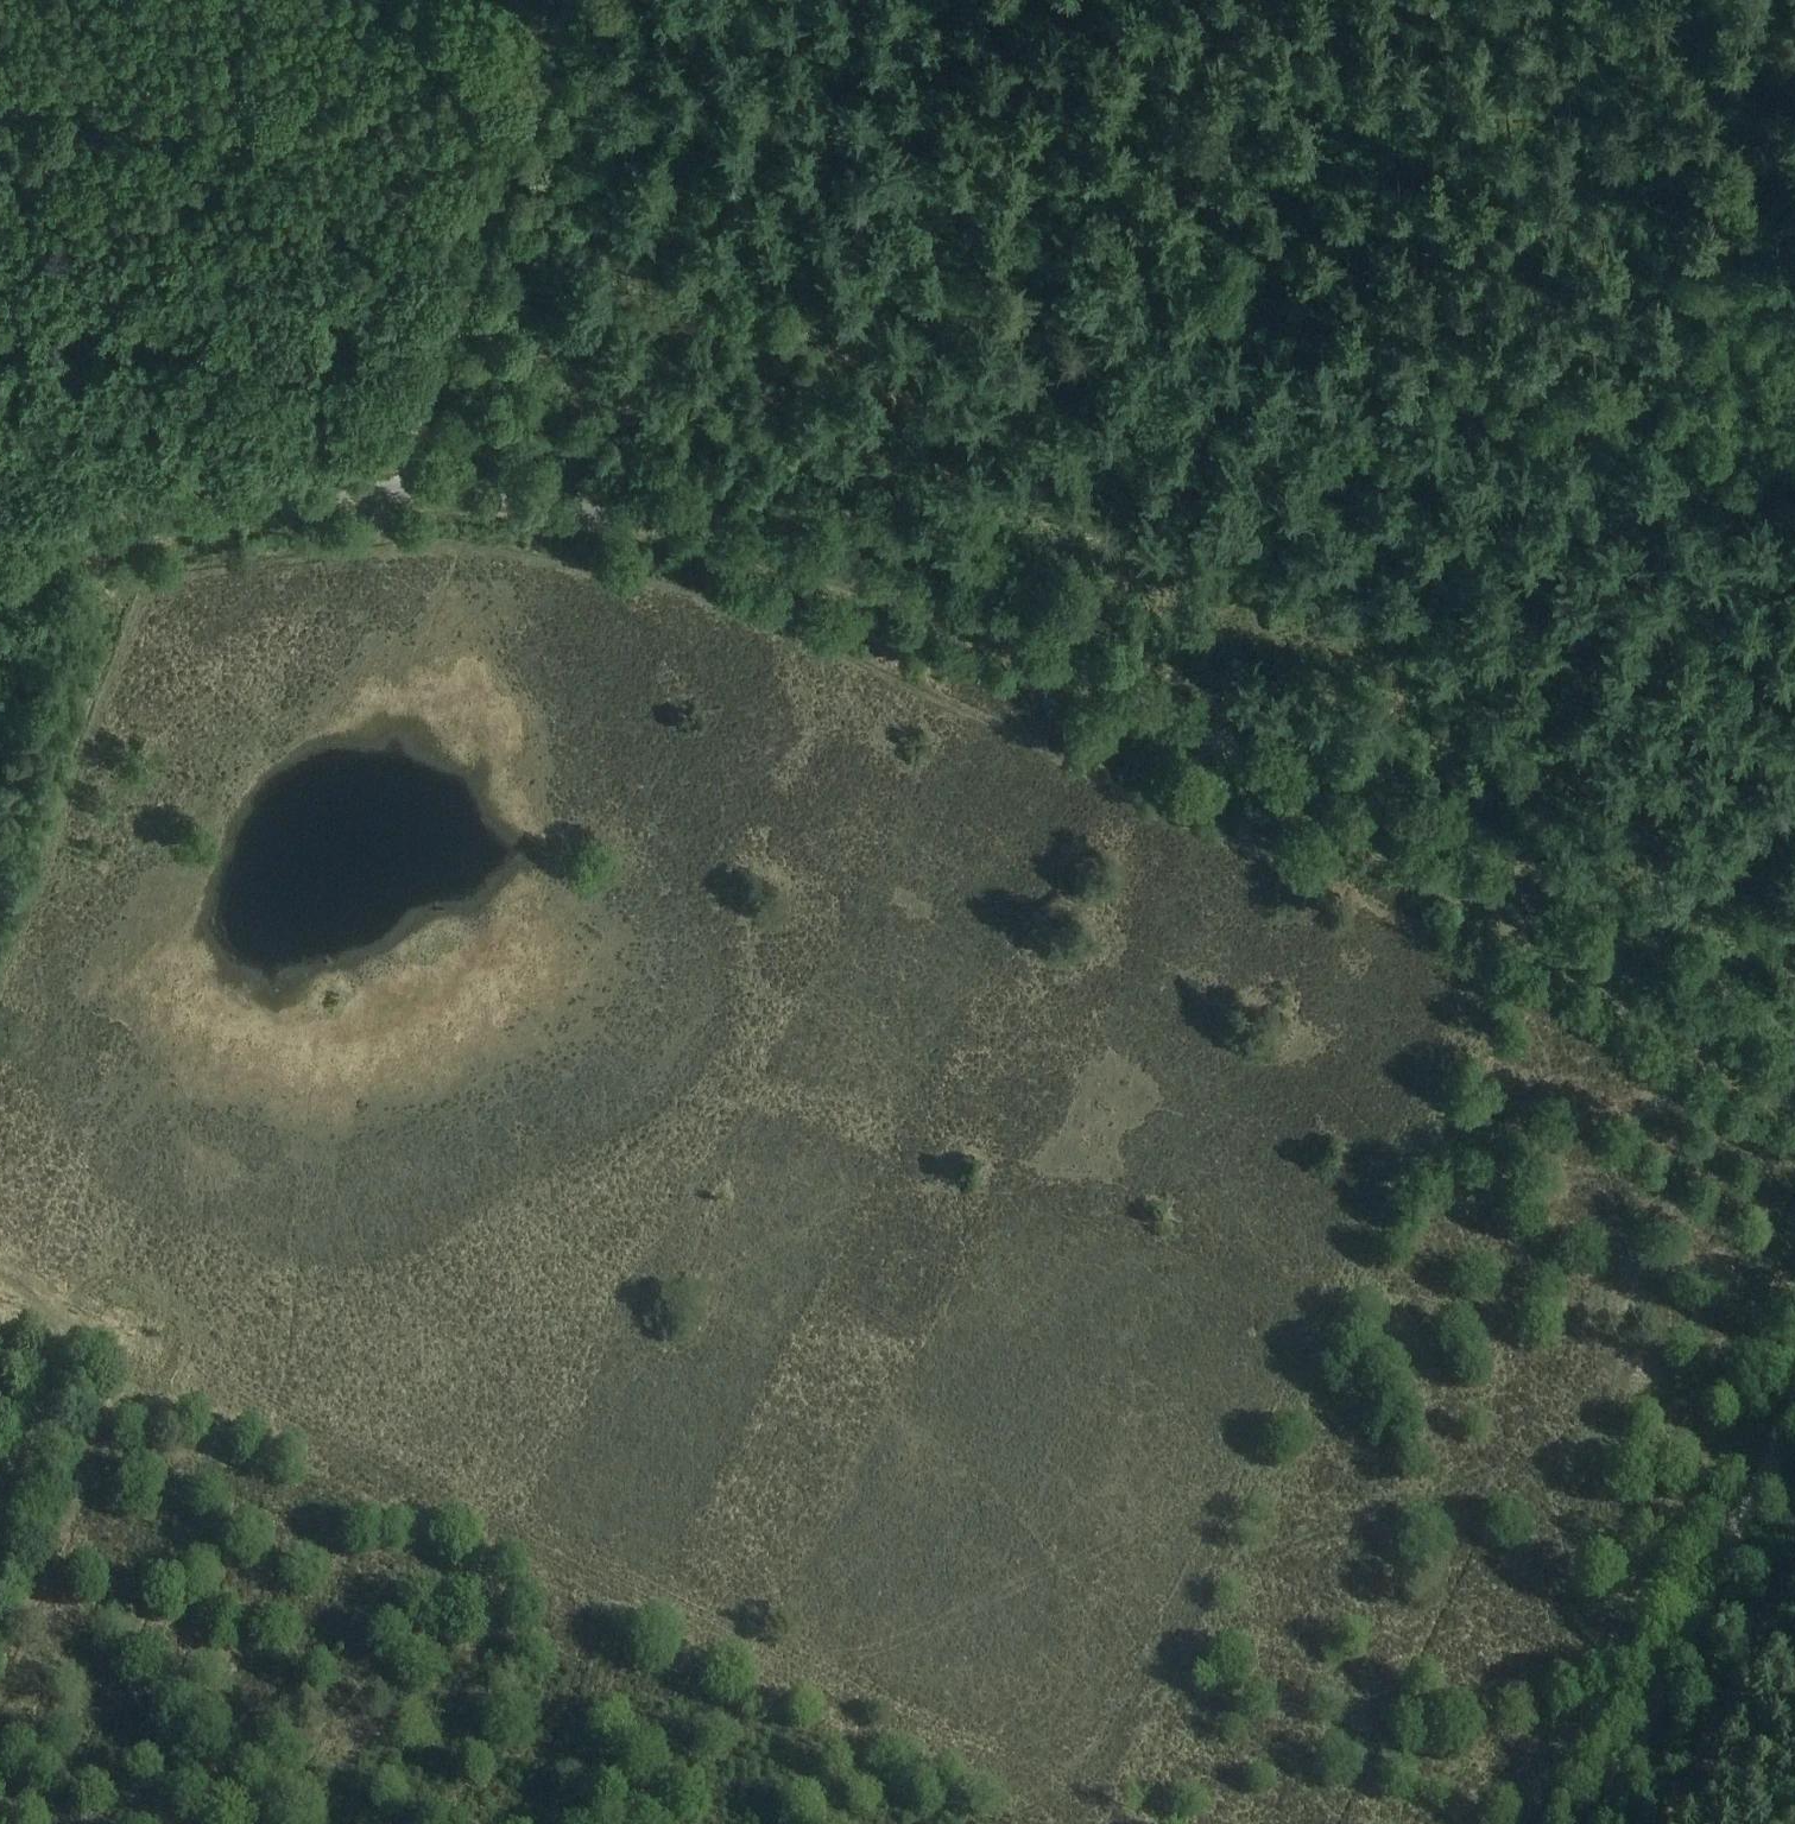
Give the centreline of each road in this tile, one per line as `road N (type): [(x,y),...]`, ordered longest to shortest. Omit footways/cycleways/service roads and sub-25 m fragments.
road 1 (unclassified): [(1794,1096),(1530,924),(1187,721),(933,602),(811,564),(576,506),(395,489),(267,501),(0,573)]
road 2 (track): [(565,36),(395,489)]
road 3 (track): [(1591,1823),(1794,1406)]
road 4 (track): [(0,1552),(53,1415)]

